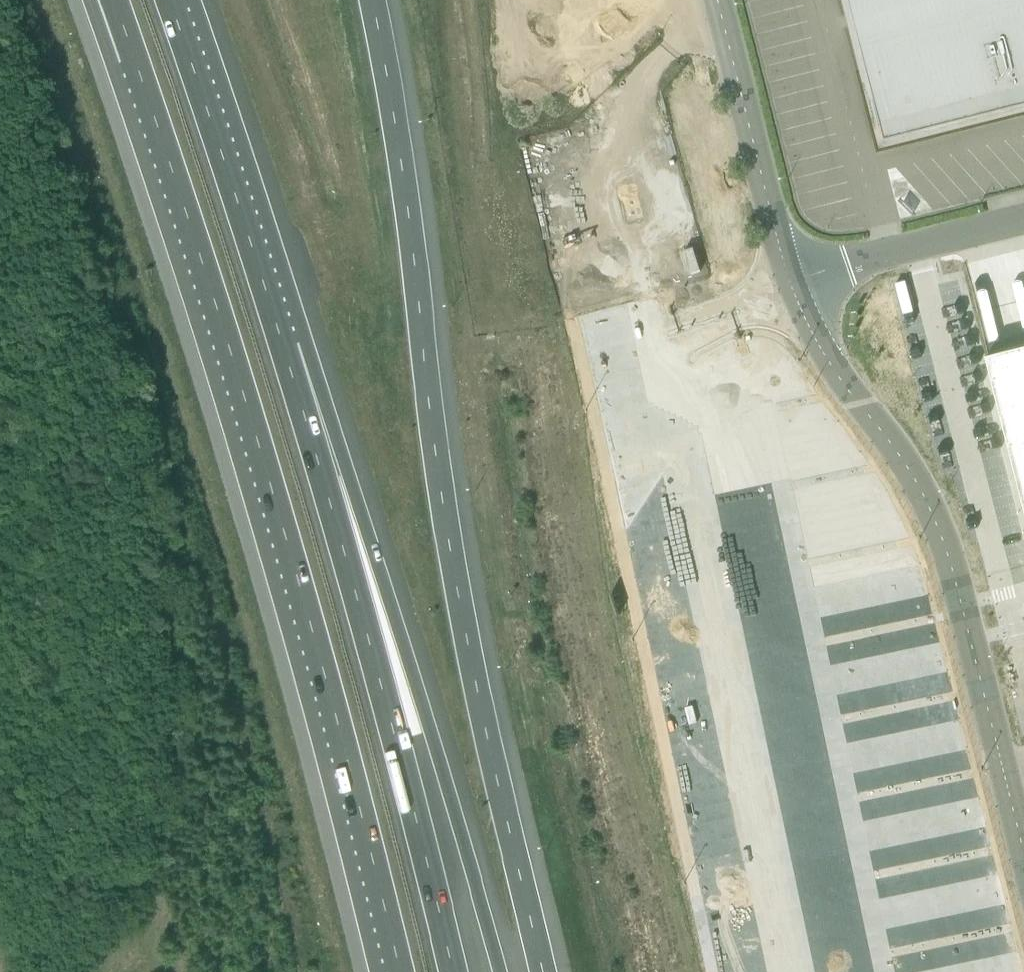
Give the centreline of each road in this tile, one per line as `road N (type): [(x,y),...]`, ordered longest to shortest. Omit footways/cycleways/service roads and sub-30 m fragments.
road 1 (motorway): [(544,971),(460,598),(372,0)]
road 2 (motorway): [(129,61),(237,380),(400,971)]
road 3 (motorway): [(499,971),(321,389),(270,303)]
road 4 (motorway): [(453,971),(397,738),(270,303)]
road 5 (tertiary): [(786,281),(820,351),(907,468),(944,546),(1023,862)]
road 6 (motorway): [(270,303),(167,0)]
road 7 (tertiary): [(716,0),(786,281)]
road 8 (unclassified): [(786,281),(1023,222)]

